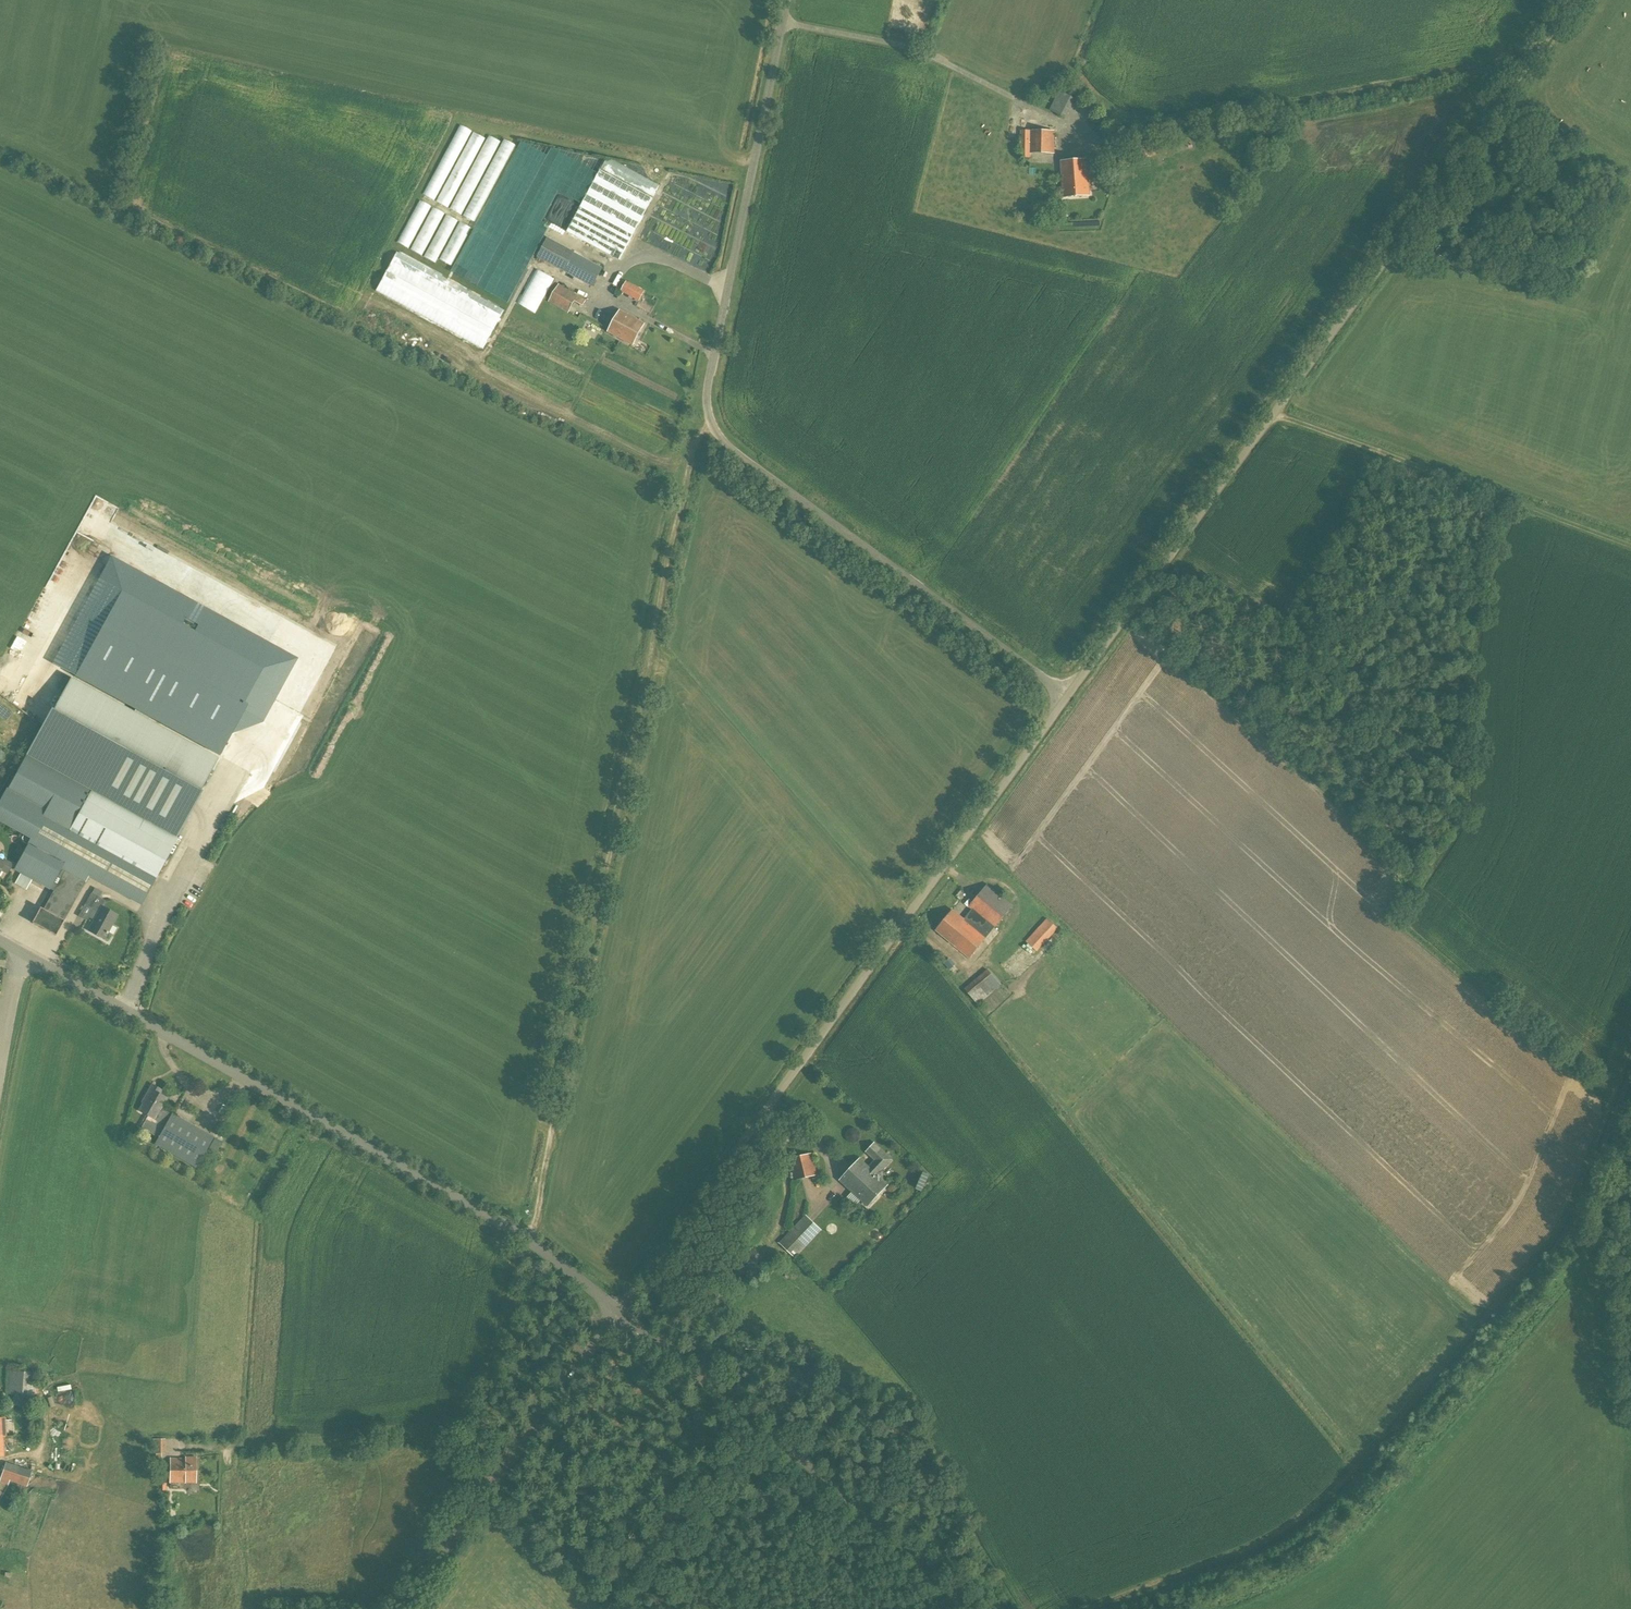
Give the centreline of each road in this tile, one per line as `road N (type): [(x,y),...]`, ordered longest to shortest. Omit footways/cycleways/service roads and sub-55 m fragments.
road 1 (unclassified): [(1069,695),(727,445),(712,424),(707,392),(785,0)]
road 2 (tertiary): [(1069,695),(1573,0)]
road 3 (track): [(712,424),(694,446),(526,1239)]
road 4 (tertiary): [(618,1315),(1069,695)]
road 5 (tertiary): [(618,1315),(526,1239),(23,958)]
road 6 (tertiary): [(967,1608),(878,1518),(618,1315)]
road 7 (track): [(1630,544),(1273,413)]
road 8 (tertiary): [(401,1608),(618,1315)]
road 9 (unclassified): [(0,1085),(23,958)]

